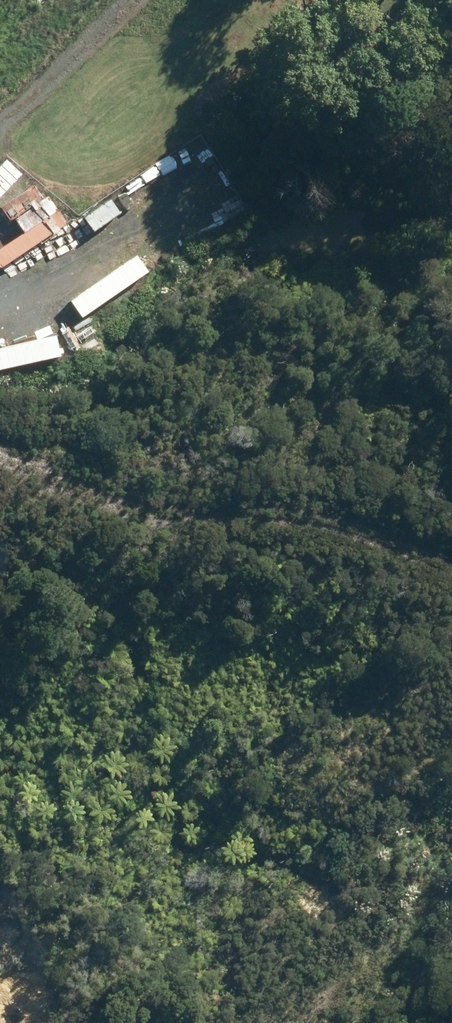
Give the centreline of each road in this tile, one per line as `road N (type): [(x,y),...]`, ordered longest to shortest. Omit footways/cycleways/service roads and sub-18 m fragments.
road 1 (track): [(0,461),(203,503),(315,505),(451,557)]
road 2 (track): [(126,0),(0,130)]
road 3 (track): [(451,908),(346,1022)]

